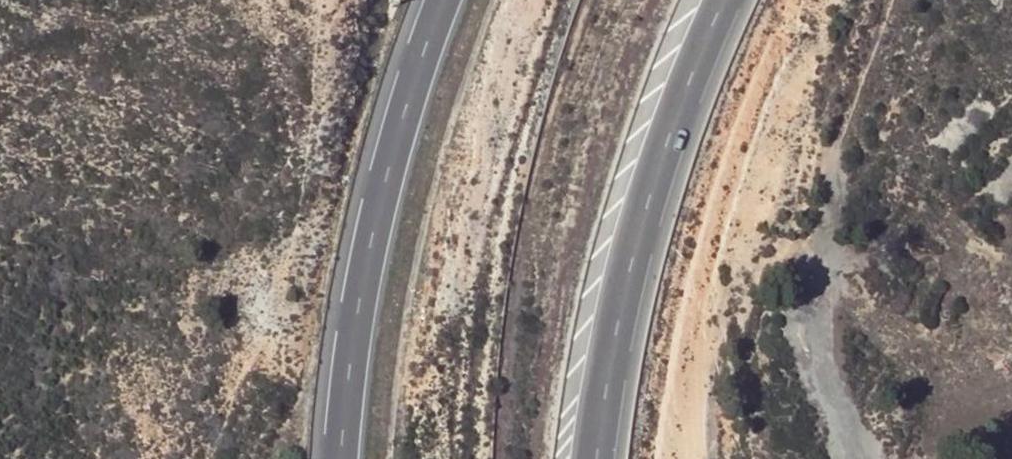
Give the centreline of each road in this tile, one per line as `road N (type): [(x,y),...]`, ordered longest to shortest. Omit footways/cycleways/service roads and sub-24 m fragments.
road 1 (trunk): [(599,458),(632,261),(725,0)]
road 2 (trunk): [(447,0),(378,229),(338,458)]

